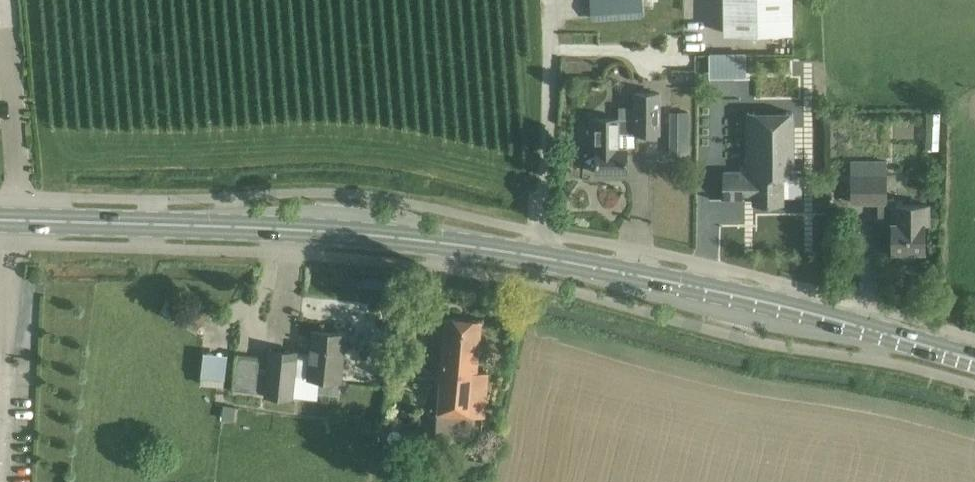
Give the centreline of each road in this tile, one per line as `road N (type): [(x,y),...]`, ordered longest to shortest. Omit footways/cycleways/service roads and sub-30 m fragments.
road 1 (secondary): [(974,360),(746,297),(535,256),(331,236)]
road 2 (secondary): [(0,223),(331,236)]

